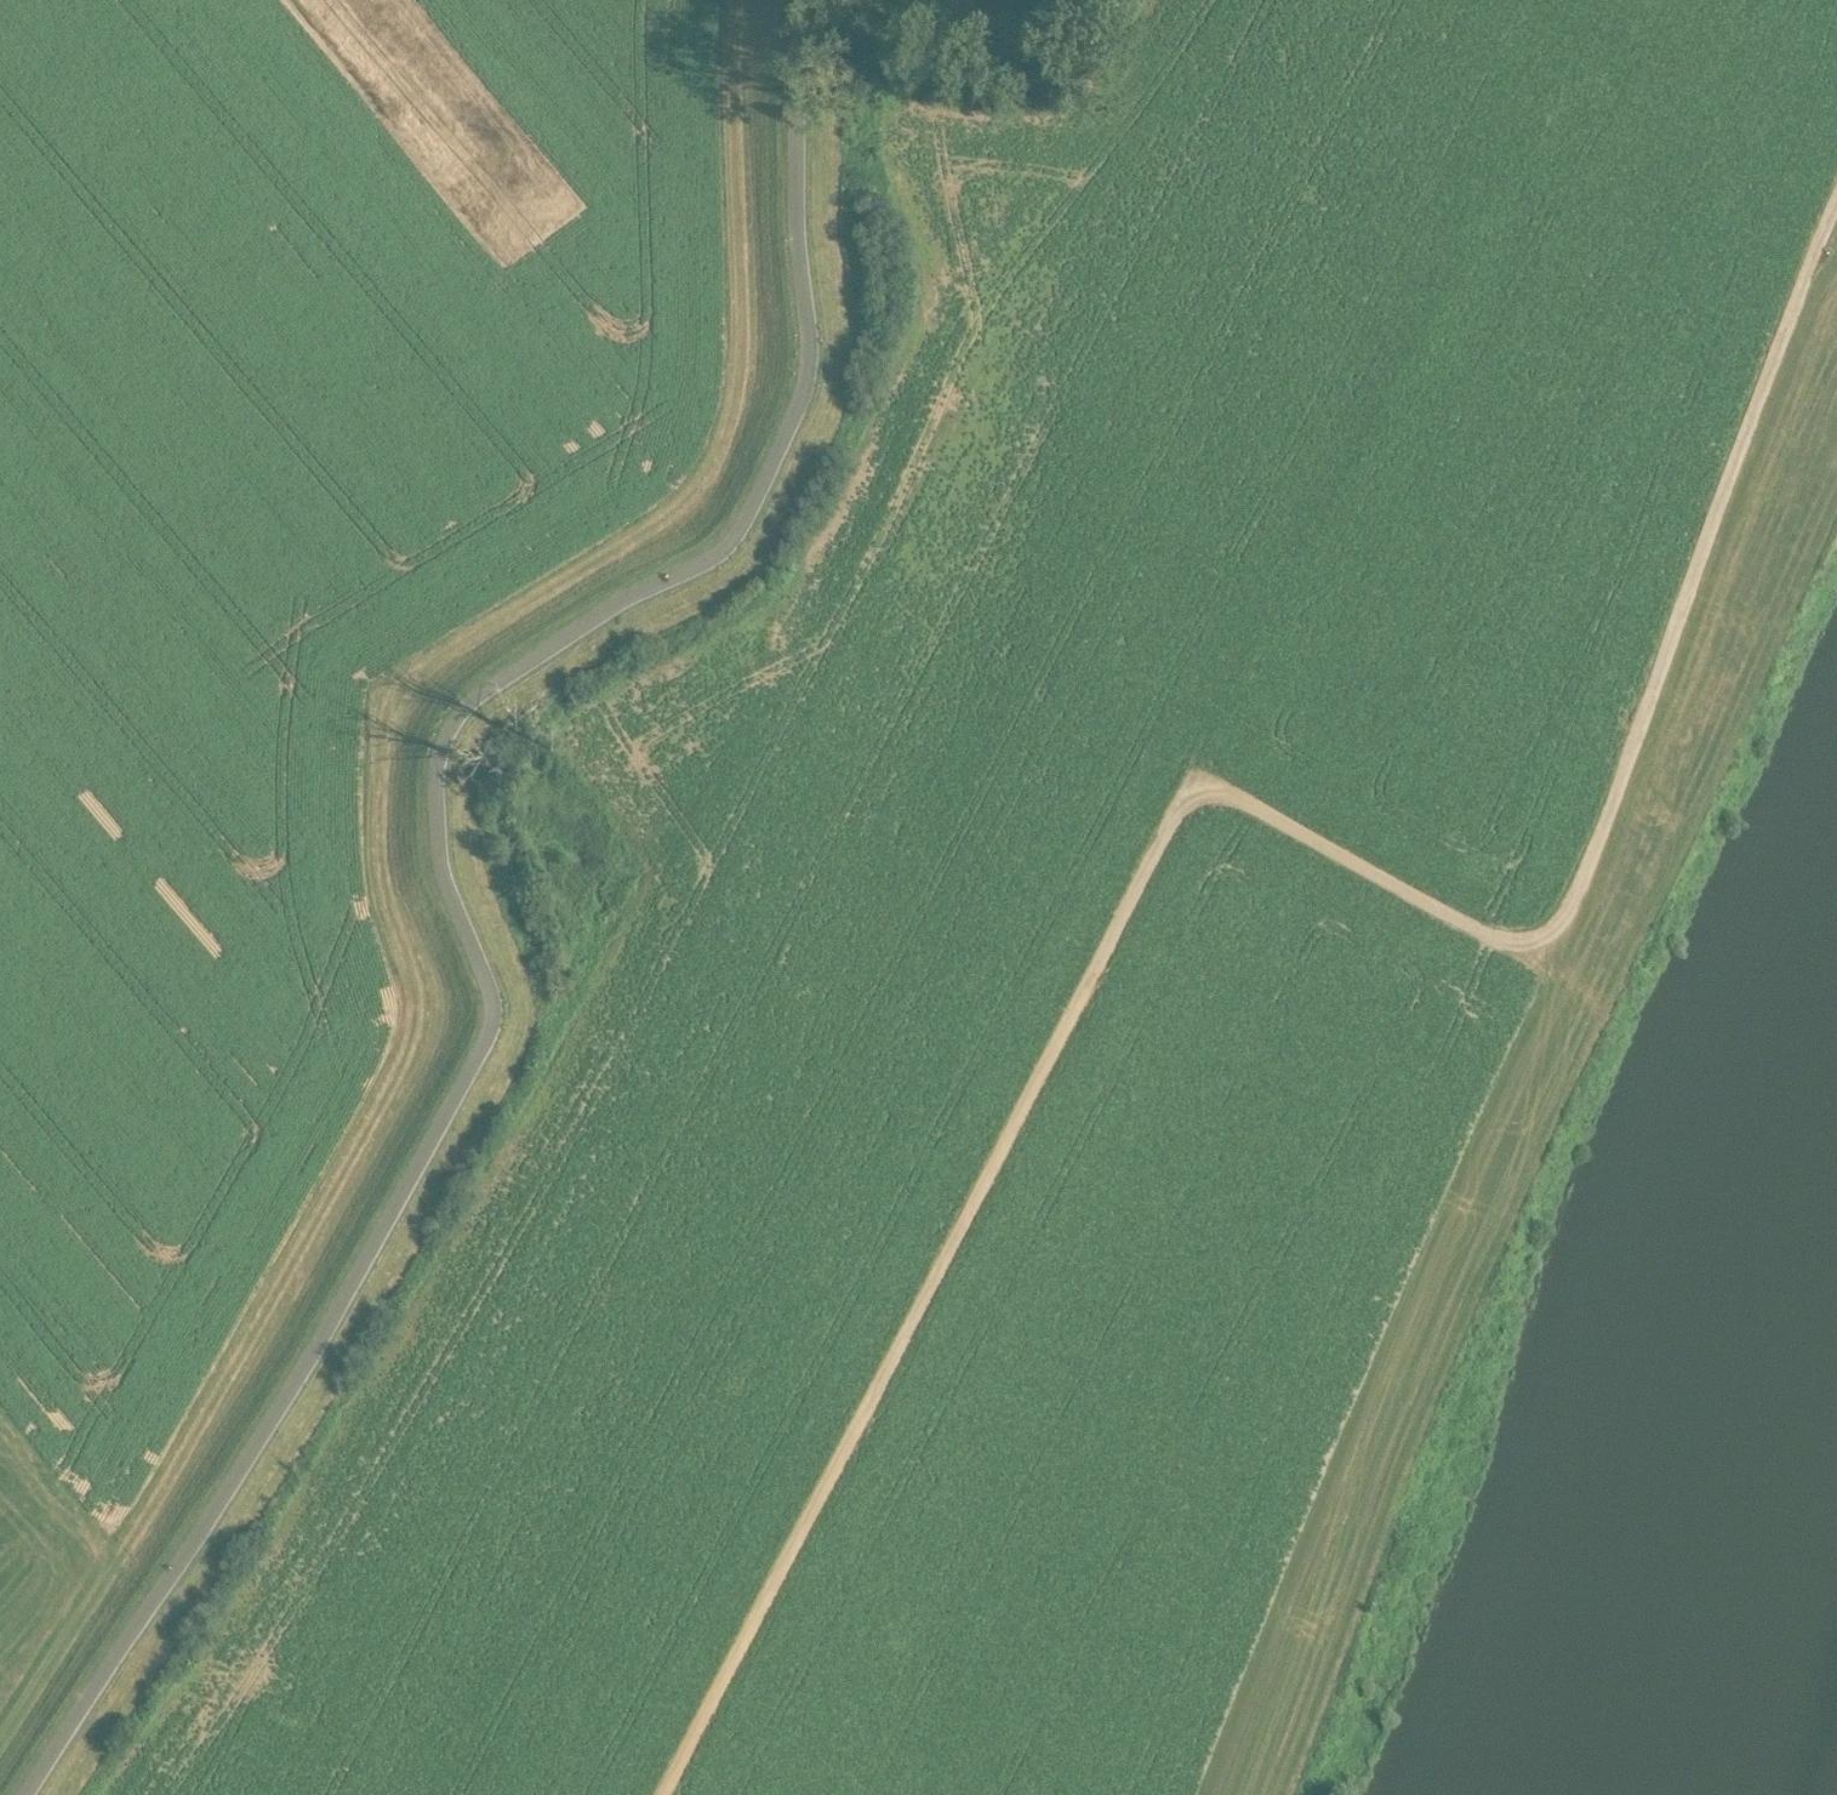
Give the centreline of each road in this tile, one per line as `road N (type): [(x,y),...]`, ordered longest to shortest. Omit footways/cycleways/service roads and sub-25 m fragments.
road 1 (track): [(1836,209),(1771,358),(1568,923),(1553,942),(1507,951),(1217,794),(1197,798),(1179,816),(666,1794)]

